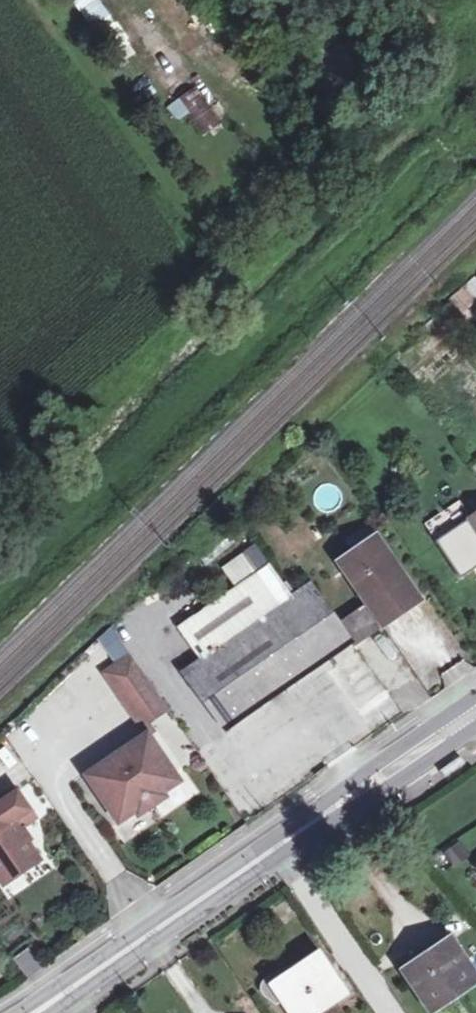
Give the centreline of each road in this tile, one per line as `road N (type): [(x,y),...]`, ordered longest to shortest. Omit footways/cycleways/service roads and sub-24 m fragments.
road 1 (secondary): [(38,1012),(295,834)]
road 2 (secondary): [(295,834),(475,710)]
road 3 (residential): [(399,1012),(335,921),(295,834)]

